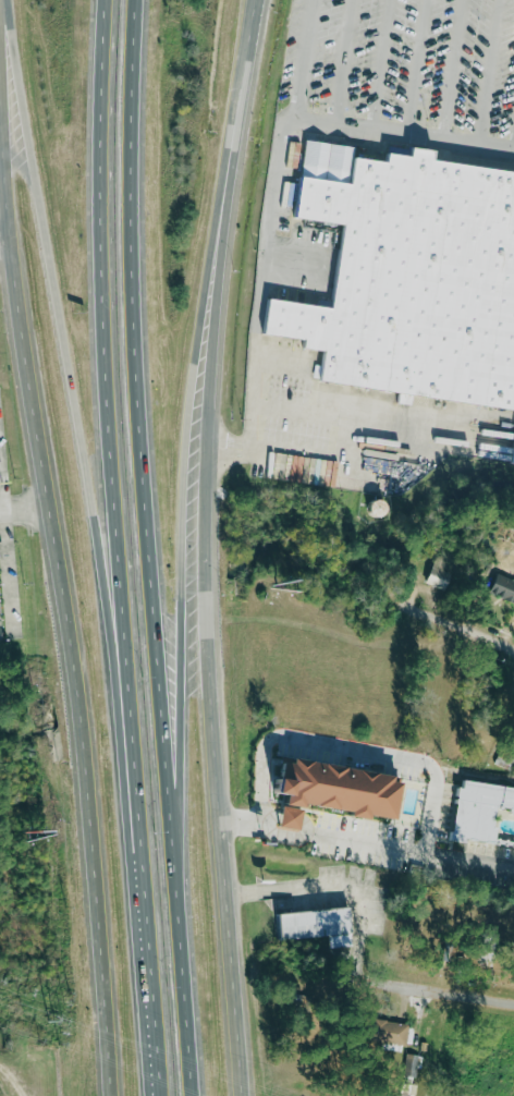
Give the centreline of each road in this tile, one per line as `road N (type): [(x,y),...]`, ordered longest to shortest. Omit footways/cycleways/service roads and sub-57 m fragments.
road 1 (tertiary): [(248,1095),(218,692),(218,564),(221,422),(261,0)]
road 2 (motorway): [(204,1095),(140,372),(146,0)]
road 3 (tertiary): [(10,151),(88,765),(116,1095)]
road 4 (motorway): [(200,1032),(189,468),(213,291),(248,166)]
road 5 (motorway): [(7,0),(128,629)]
road 6 (motorway): [(111,0),(109,434),(128,629)]
road 7 (motorway): [(128,629),(165,1095)]
road 8 (tertiary): [(1,0),(10,151)]
road 9 (residential): [(513,1005),(376,985)]
road 10 (residential): [(513,655),(403,608)]

